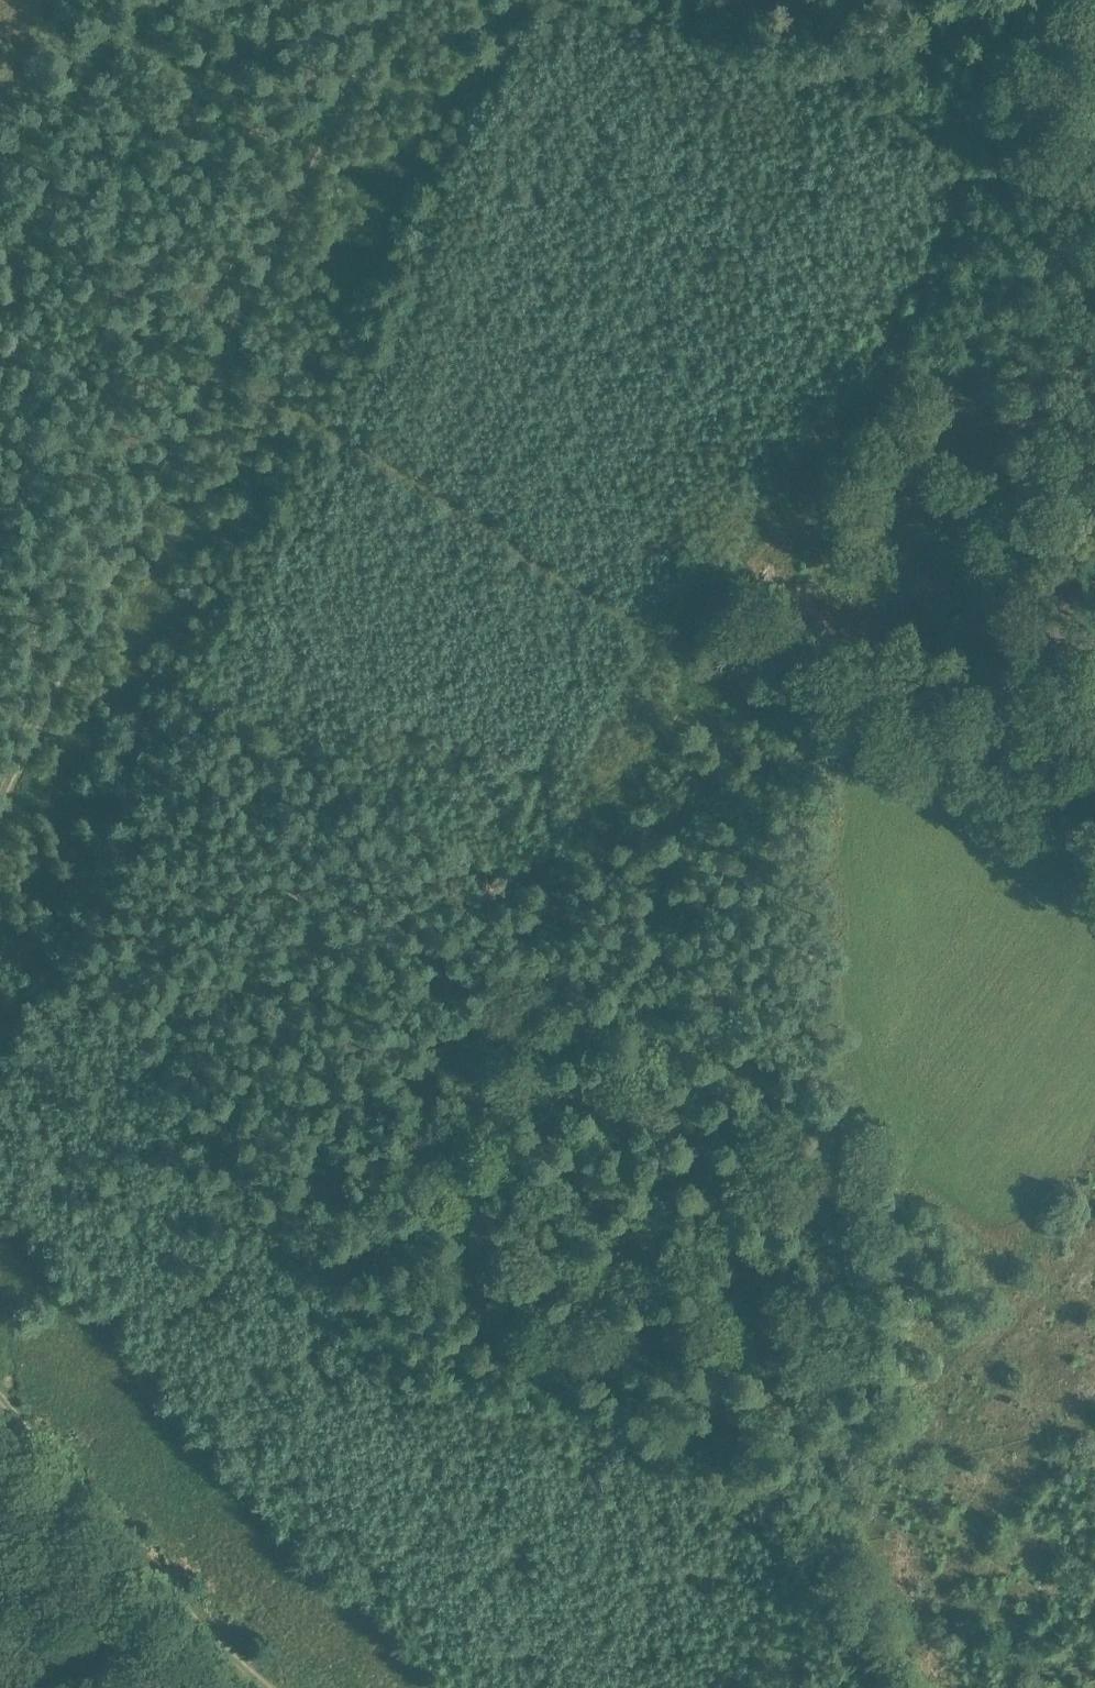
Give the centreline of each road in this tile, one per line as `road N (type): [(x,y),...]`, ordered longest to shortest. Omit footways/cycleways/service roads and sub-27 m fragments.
road 1 (track): [(0,806),(388,0)]

